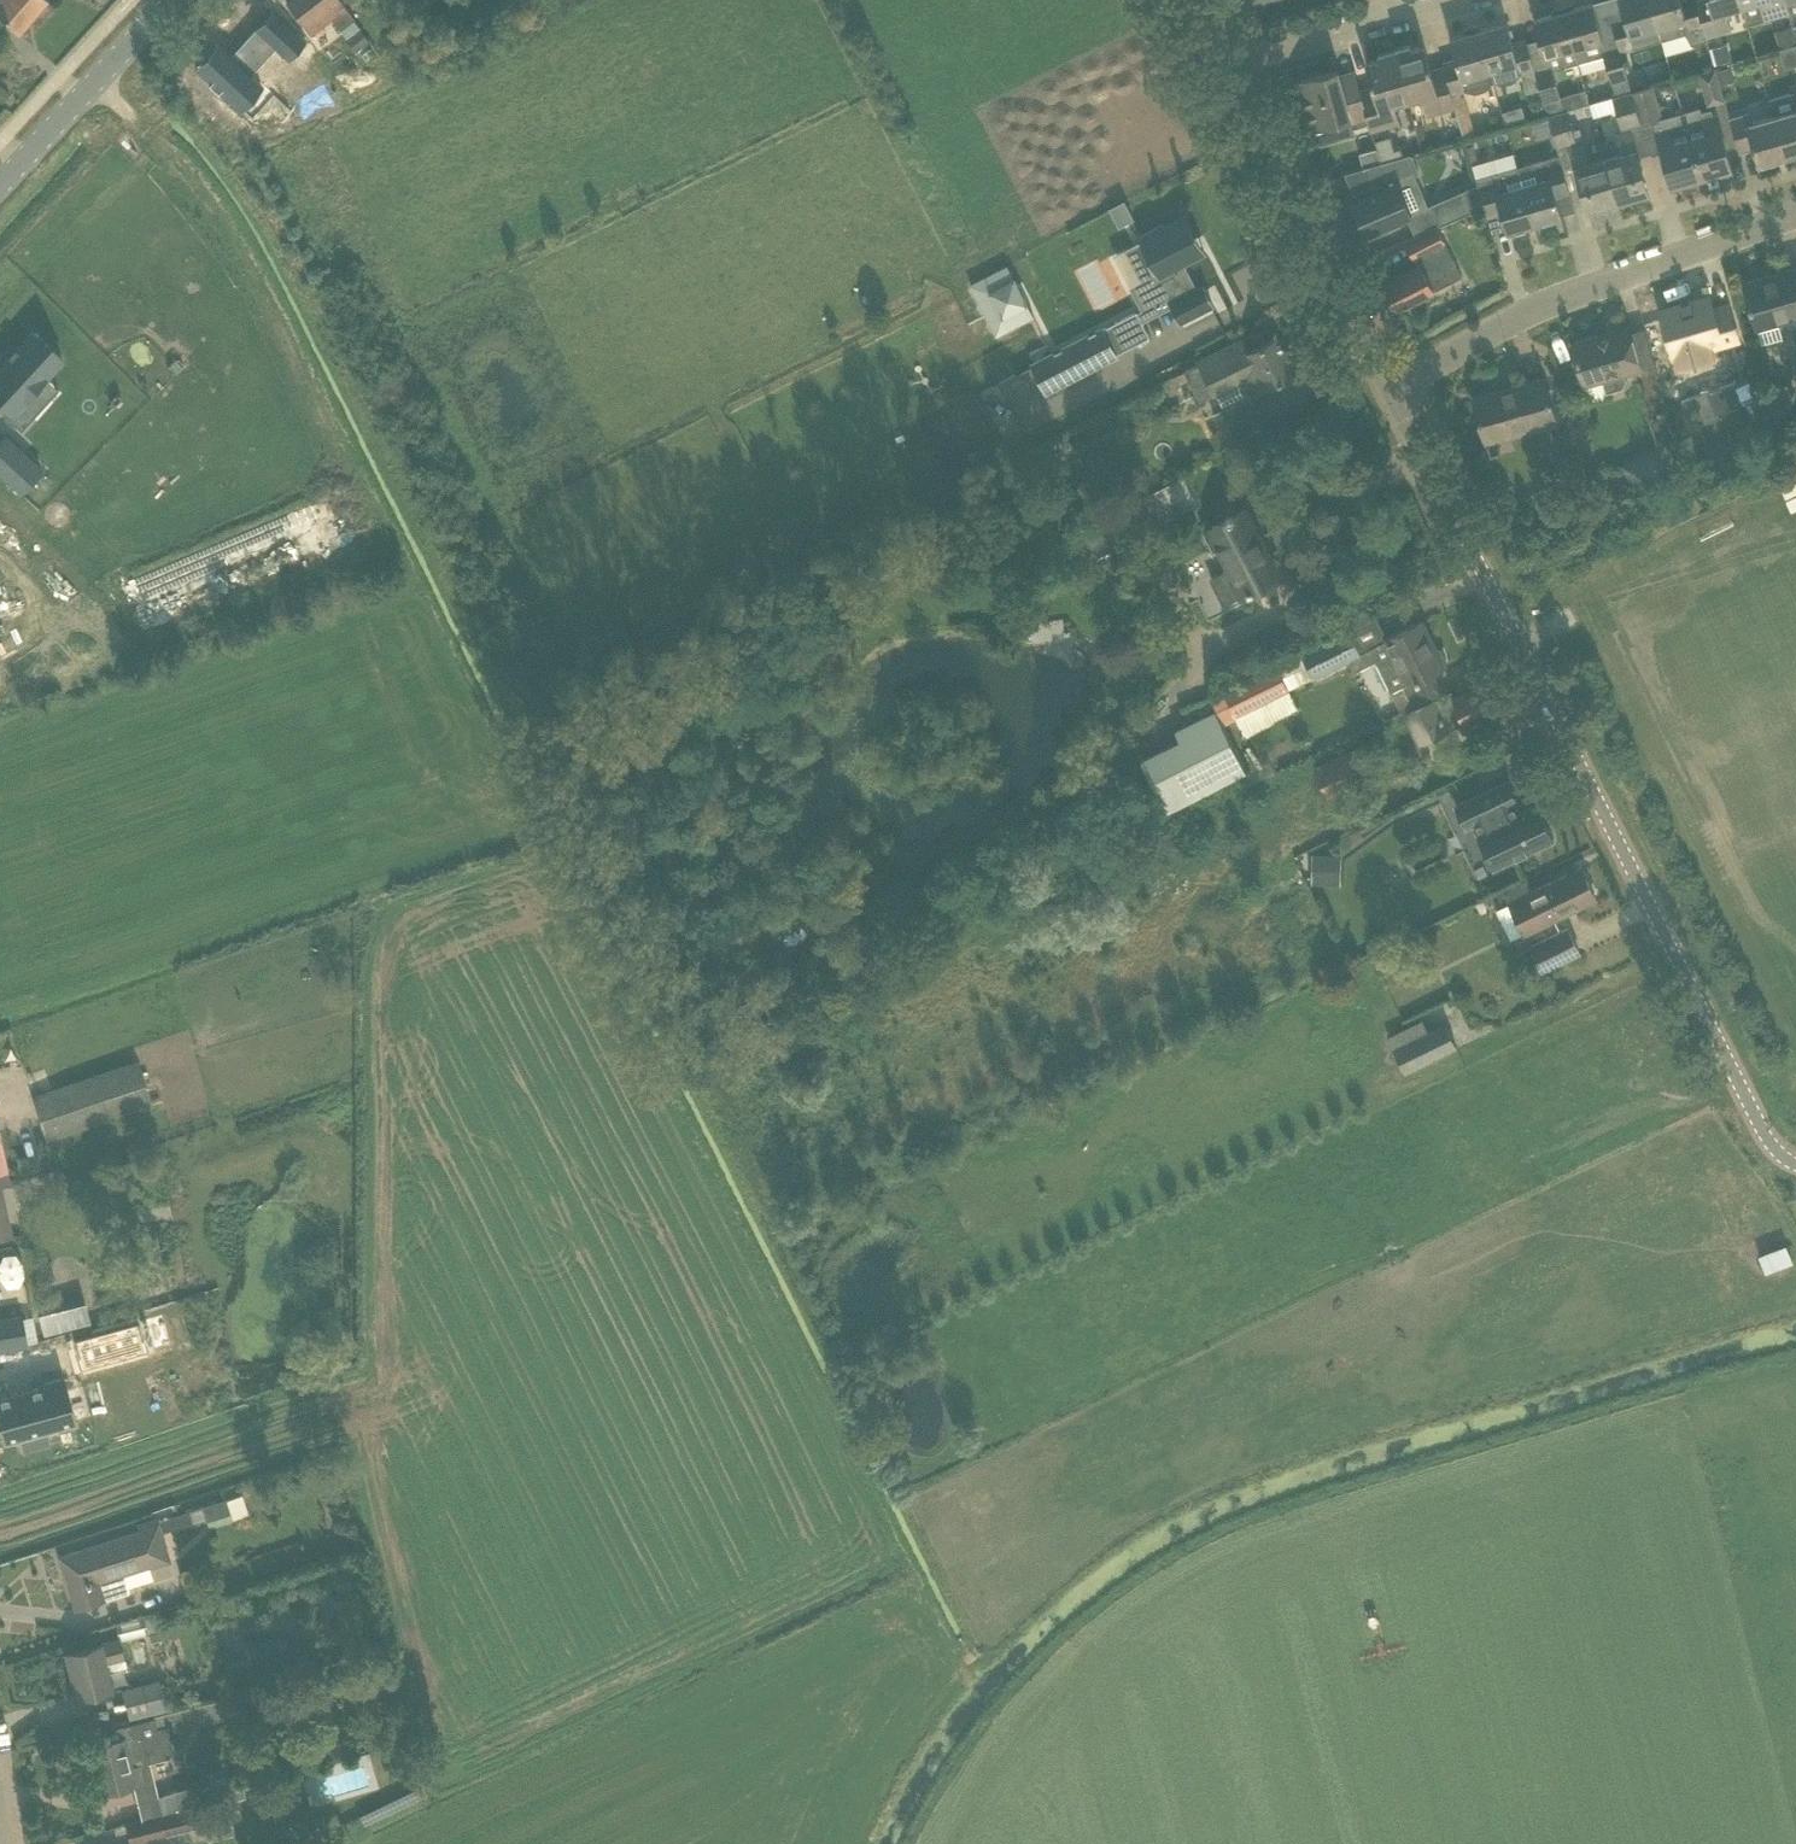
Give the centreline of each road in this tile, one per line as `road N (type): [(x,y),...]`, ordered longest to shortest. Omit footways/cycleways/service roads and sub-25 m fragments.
road 1 (unclassified): [(1389,388),(1760,1132),(1795,1166)]
road 2 (residential): [(1389,388),(1548,306),(1795,217)]
road 3 (unclassified): [(1389,388),(1223,64)]
road 4 (unclassified): [(1468,0),(1223,64)]
road 5 (tertiary): [(0,186),(168,0)]

